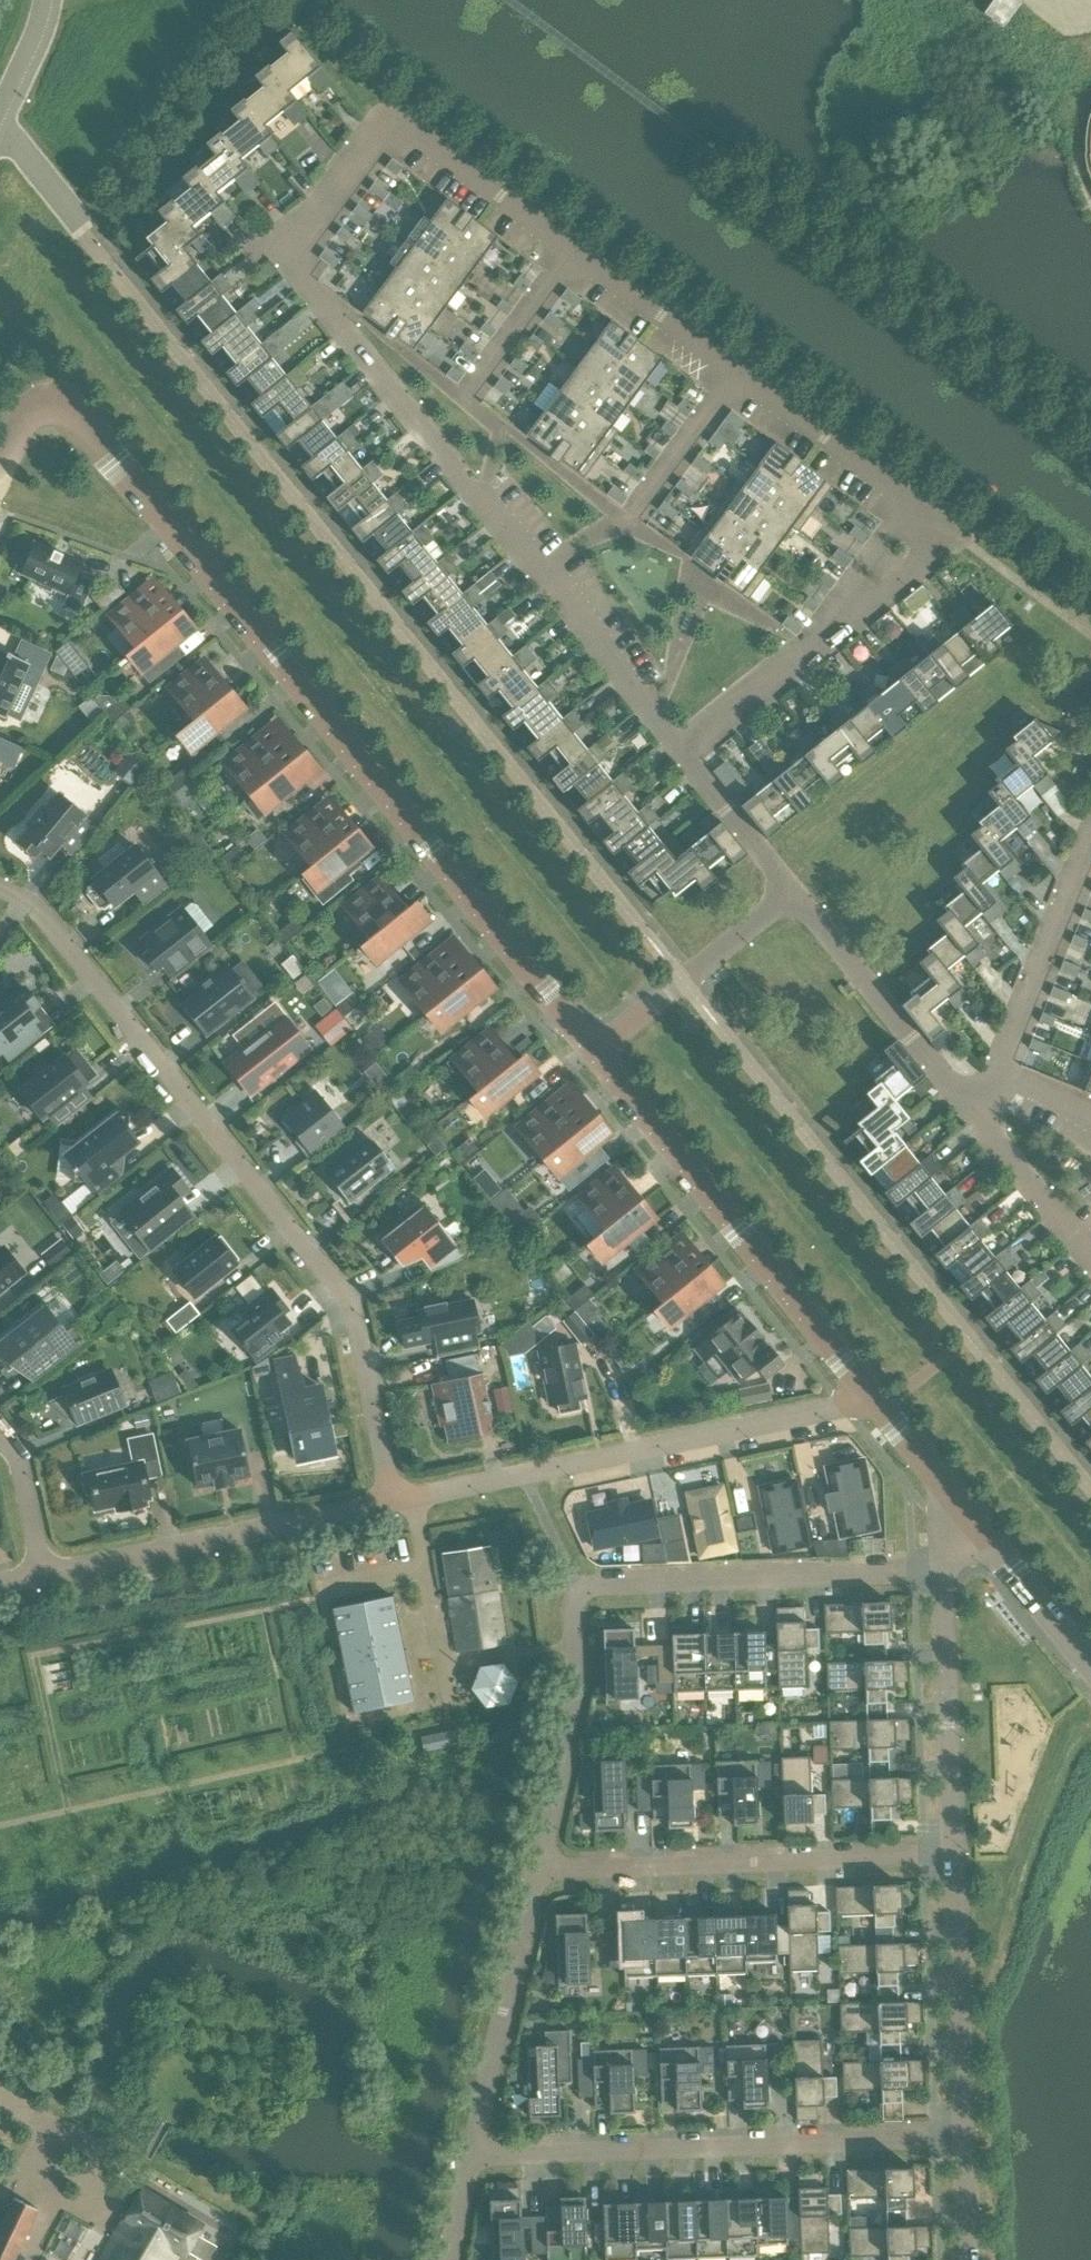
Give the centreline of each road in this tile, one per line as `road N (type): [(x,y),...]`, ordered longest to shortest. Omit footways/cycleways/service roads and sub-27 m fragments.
road 1 (residential): [(687,753),(288,253),(289,231),(380,120),(394,121),(571,253)]
road 2 (unclassified): [(0,488),(35,411),(54,401),(74,404),(92,420),(596,1054)]
road 3 (residential): [(0,888),(54,928),(333,1277),(361,1332),(387,1499)]
road 4 (residential): [(737,375),(922,502),(812,651),(687,753)]
road 5 (residential): [(880,1407),(387,1499)]
road 6 (residential): [(471,2153),(963,2135)]
road 7 (unclassified): [(596,1054),(880,1407)]
road 8 (residential): [(539,1867),(954,1854)]
road 9 (residential): [(583,1588),(943,1570)]
road 10 (residential): [(387,1499),(50,1569)]
road 11 (residential): [(795,891),(982,1120)]
road 12 (residential): [(471,2153),(539,1867)]
road 13 (residential): [(943,1570),(954,1854)]
road 14 (residential): [(539,1867),(583,1645),(583,1588)]
road 15 (residential): [(954,1854),(963,2135)]
road 16 (residential): [(1090,840),(1001,1073)]
road 17 (unclassified): [(940,1485),(1090,1667)]
road 18 (residential): [(571,253),(737,375)]
road 19 (residential): [(737,375),(629,525)]
road 20 (residential): [(571,253),(462,399)]
road 21 (residential): [(795,891),(687,753)]
road 22 (residential): [(982,1120),(1090,1255)]
road 23 (residential): [(0,1425),(28,1477),(50,1569)]
road 24 (residential): [(687,976),(795,891)]
road 25 (residential): [(963,2135),(970,2259)]

